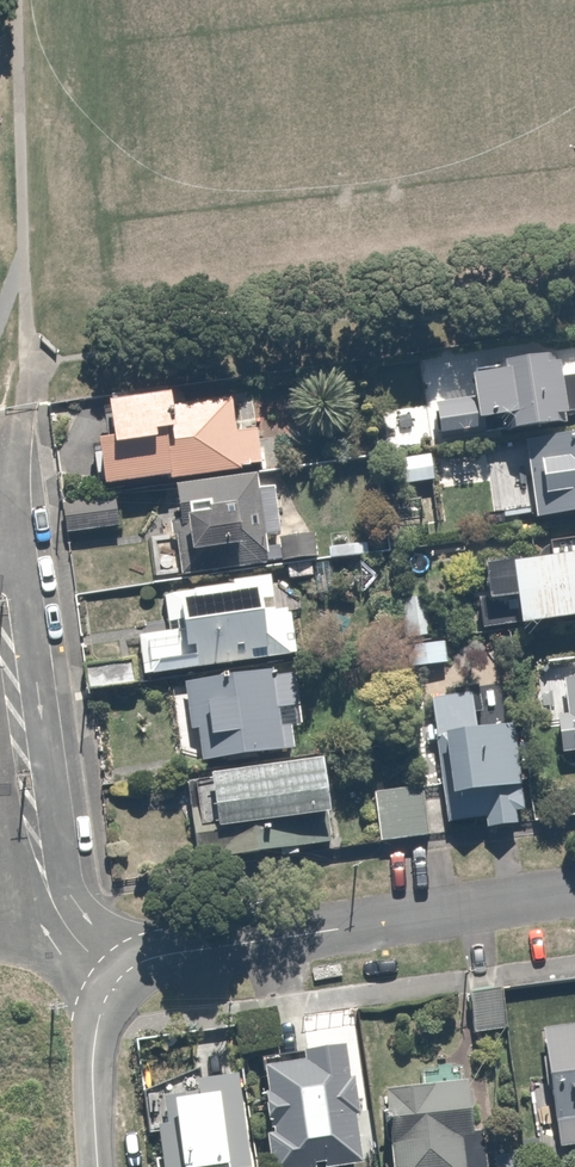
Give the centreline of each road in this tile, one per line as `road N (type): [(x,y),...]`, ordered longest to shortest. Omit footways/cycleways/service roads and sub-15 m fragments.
road 1 (residential): [(574,892),(141,963),(110,990),(97,1029),(100,1166)]

